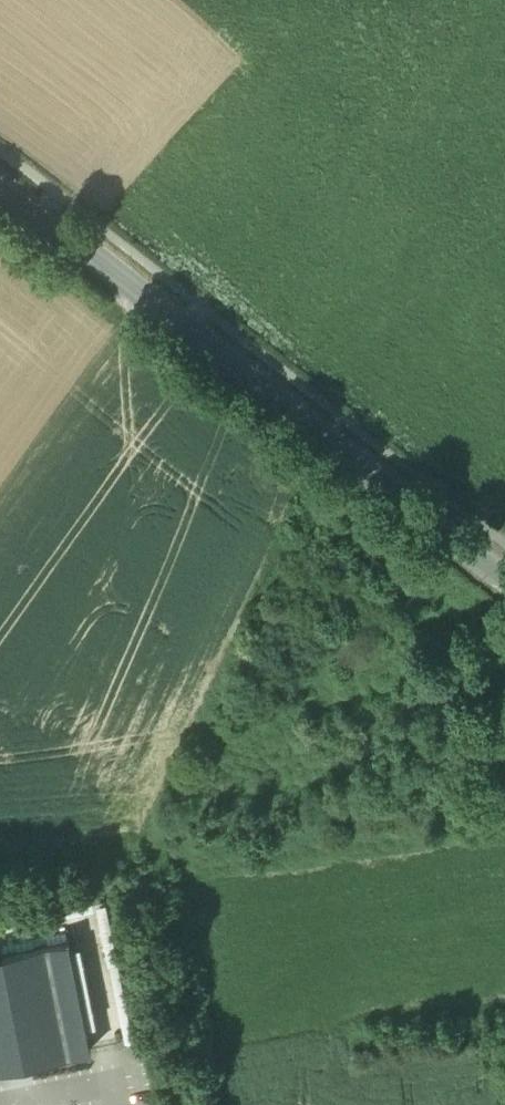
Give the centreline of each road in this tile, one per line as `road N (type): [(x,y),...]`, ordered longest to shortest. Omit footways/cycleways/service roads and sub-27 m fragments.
road 1 (residential): [(504,583),(0,189)]
road 2 (track): [(0,888),(148,885)]

